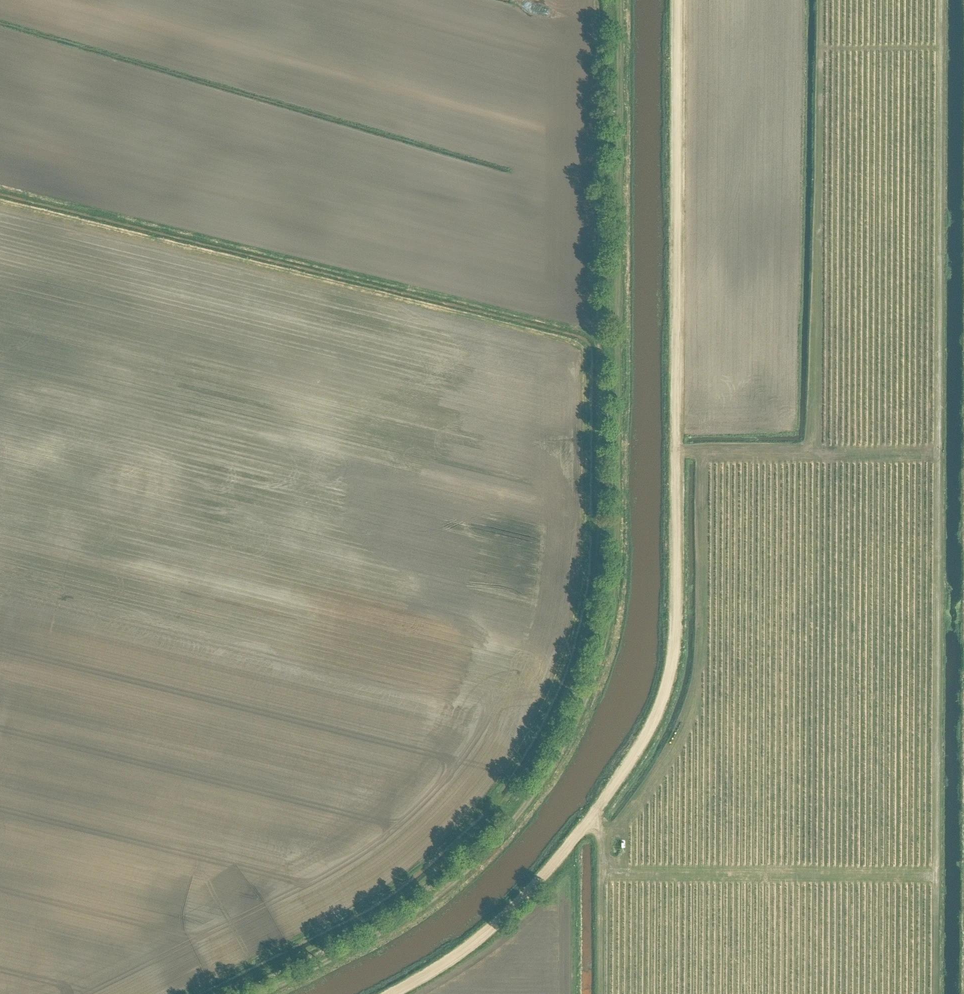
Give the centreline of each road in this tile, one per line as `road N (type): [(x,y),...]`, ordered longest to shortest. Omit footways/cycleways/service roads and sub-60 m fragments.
road 1 (track): [(620,0),(616,570),(600,660),(546,777),(491,845),(402,919),(255,993)]
road 2 (track): [(596,811),(644,738),(671,665),(676,613),(678,0)]
road 3 (track): [(596,811),(488,931),(391,993)]
road 4 (track): [(596,993),(596,811)]

